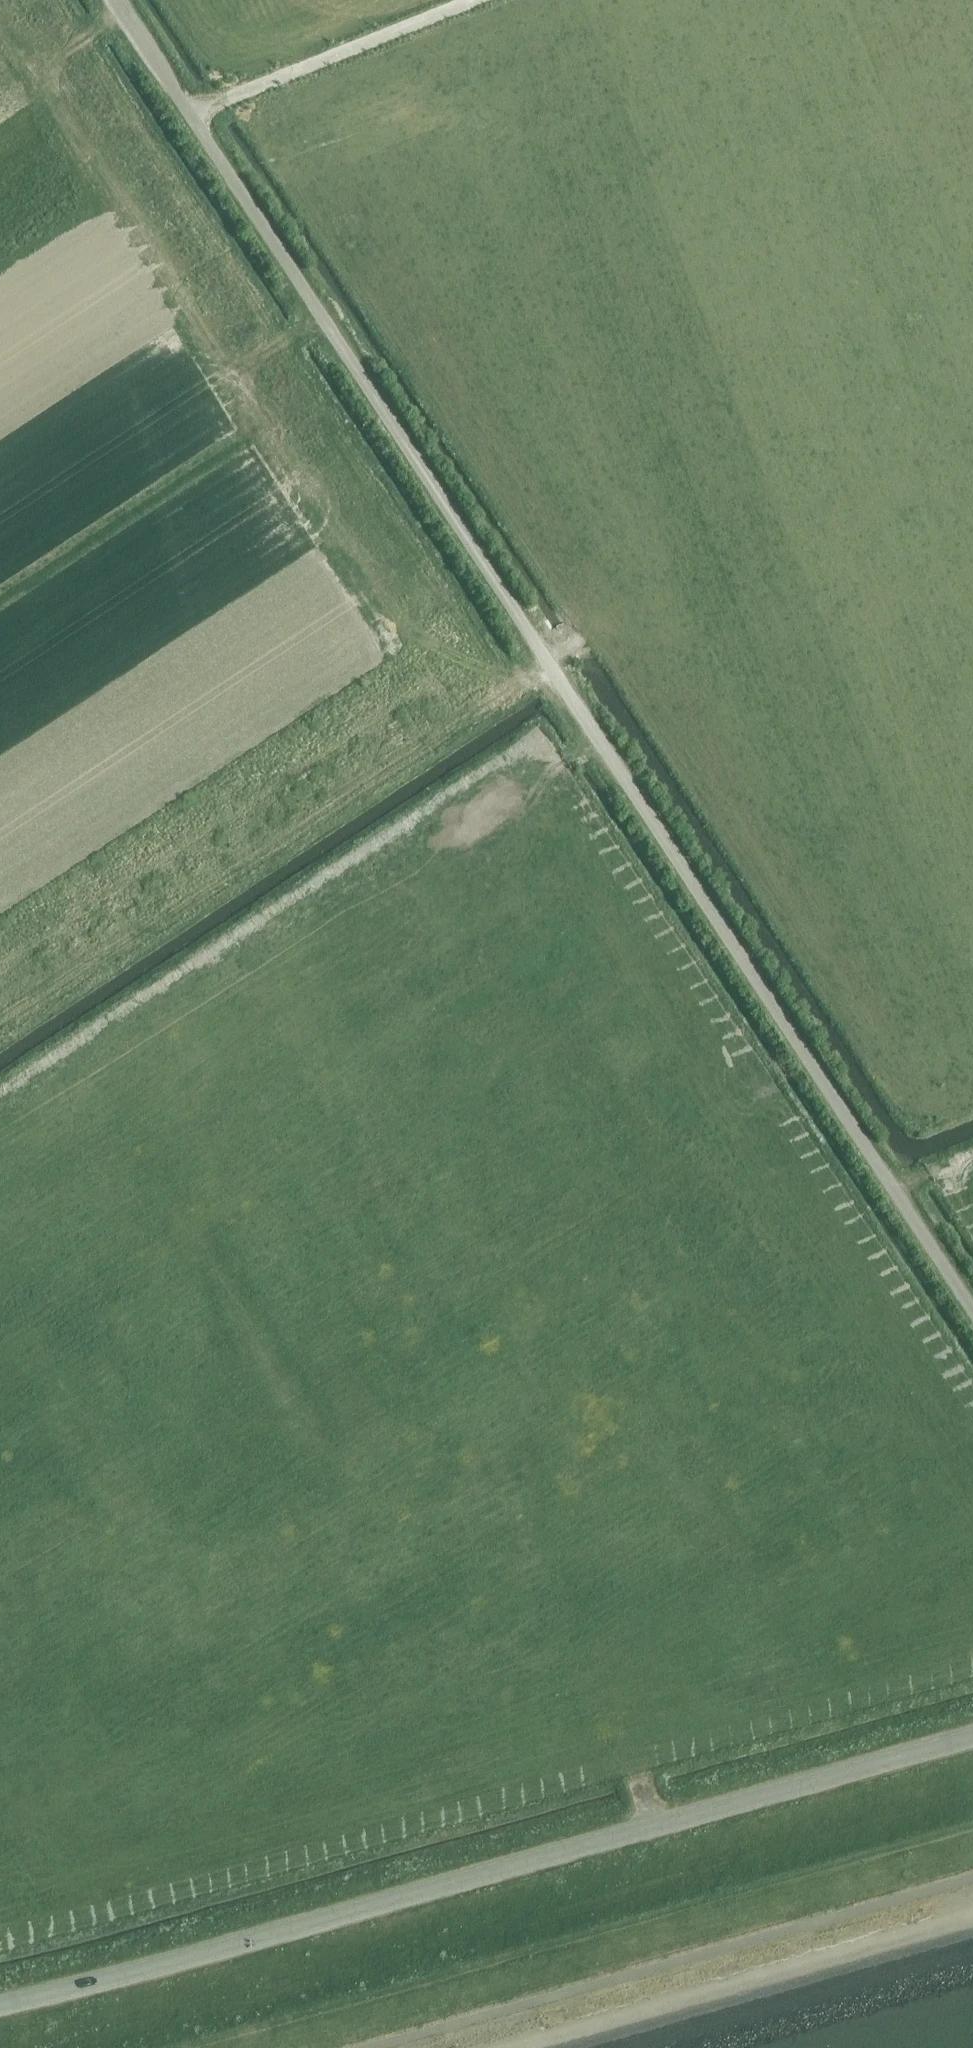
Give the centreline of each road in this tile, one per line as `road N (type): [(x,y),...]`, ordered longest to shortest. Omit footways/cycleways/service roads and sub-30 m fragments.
road 1 (unclassified): [(972,1314),(114,0)]
road 2 (unclassified): [(0,1997),(972,1732)]

